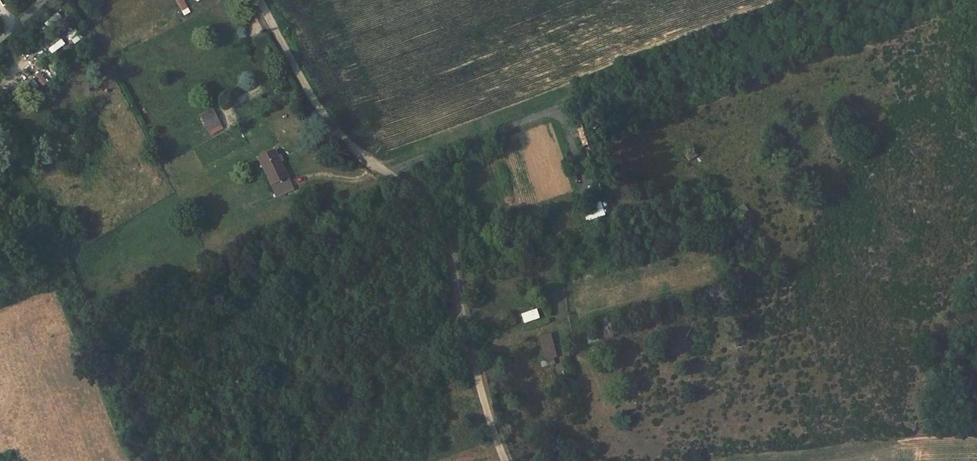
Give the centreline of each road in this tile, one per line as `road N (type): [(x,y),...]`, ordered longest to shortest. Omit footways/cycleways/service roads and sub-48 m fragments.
road 1 (residential): [(259,0),(315,106),(446,232),(500,460)]

